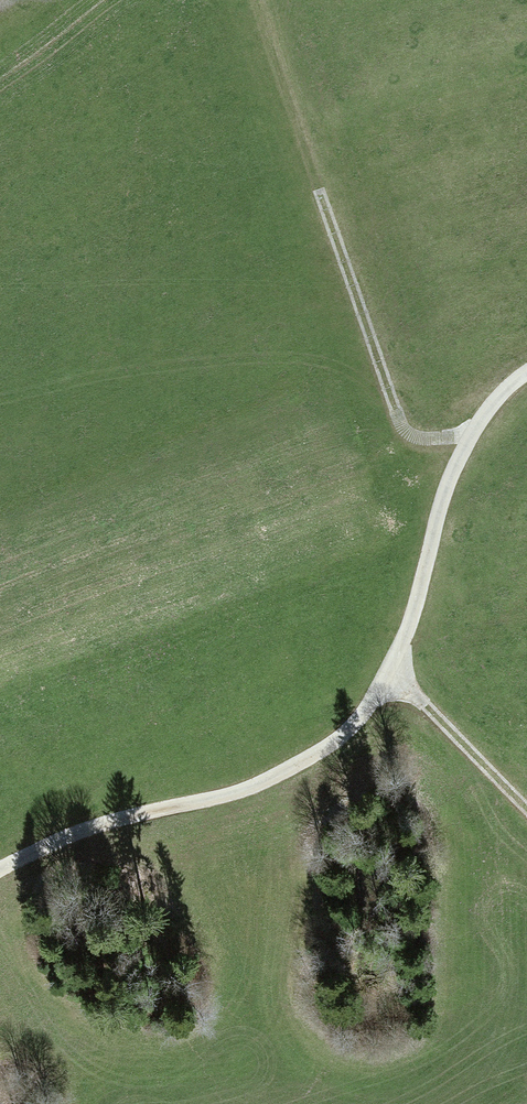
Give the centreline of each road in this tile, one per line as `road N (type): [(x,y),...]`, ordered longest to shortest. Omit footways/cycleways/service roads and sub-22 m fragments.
road 1 (unclassified): [(0,869),(107,823),(242,790),(337,741),(365,710),(400,649),(449,481),(470,435),(526,373)]
road 2 (track): [(470,435),(429,439),(401,425),(319,191)]
road 3 (track): [(254,0),(319,191)]
road 4 (track): [(526,809),(390,669)]

